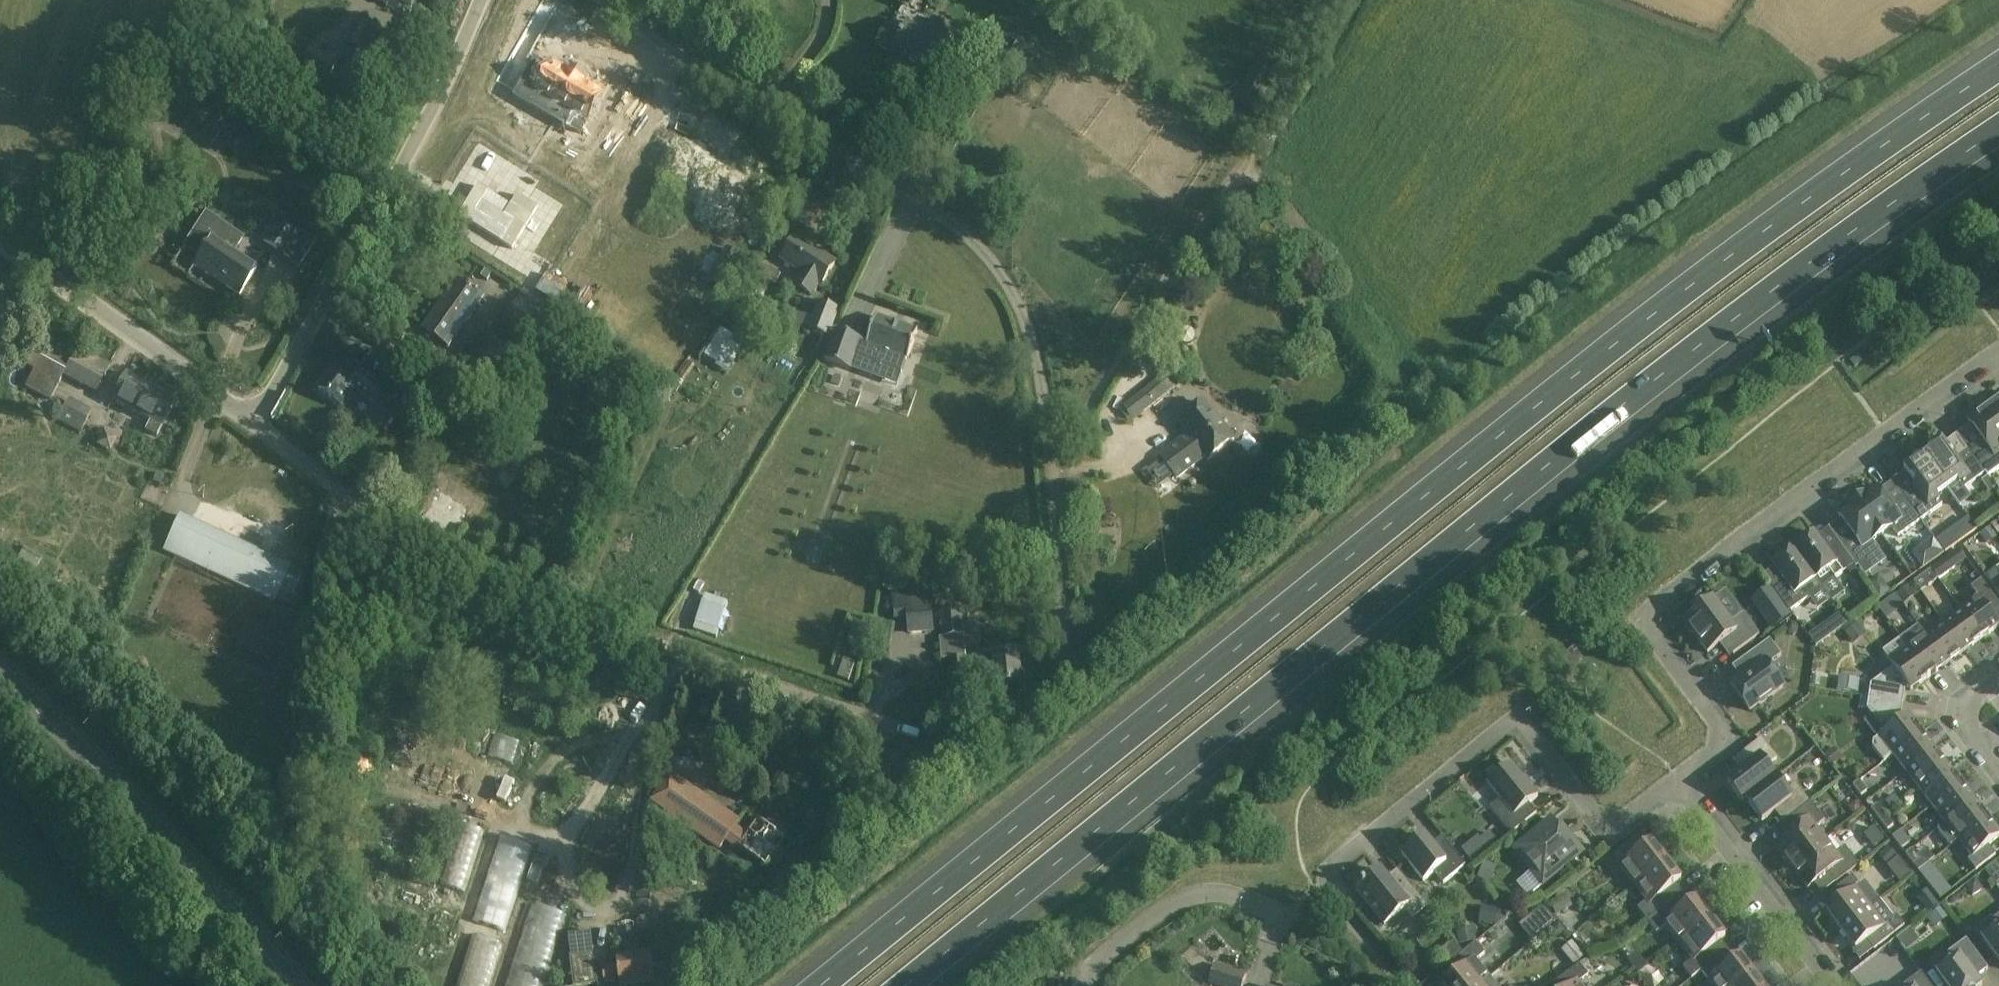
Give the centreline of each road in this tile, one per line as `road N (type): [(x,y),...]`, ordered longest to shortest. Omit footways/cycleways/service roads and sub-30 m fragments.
road 1 (motorway): [(1998,70),(1650,316),(822,985)]
road 2 (motorway): [(905,985),(1667,369),(1998,133)]
road 3 (unclassified): [(1065,688),(1033,376),(1013,301),(994,265),(938,203),(608,0)]
road 4 (unclassified): [(900,728),(460,562),(242,420)]
road 5 (residential): [(1998,356),(1648,613),(1646,629),(1723,730),(1724,745),(1681,786)]
road 6 (residential): [(1681,786),(1637,820),(1593,818),(1516,721),(1329,869),(1321,893)]
road 7 (unclassified): [(242,420),(477,0)]
road 8 (tertiary): [(299,985),(0,669)]
road 9 (unclassified): [(242,420),(0,239)]
road 10 (residential): [(1084,985),(1098,960),(1179,898),(1222,892),(1292,917),(1321,893)]
road 11 (residential): [(1833,985),(1681,786)]

